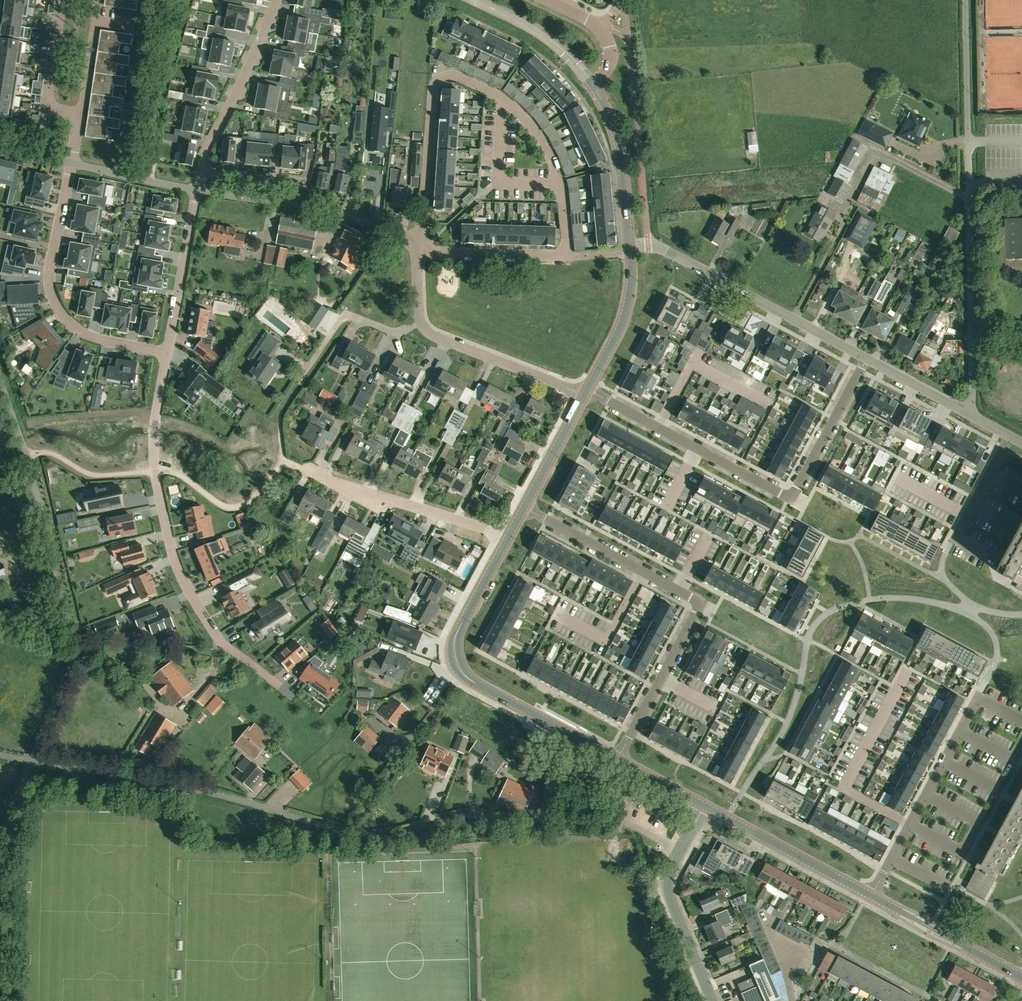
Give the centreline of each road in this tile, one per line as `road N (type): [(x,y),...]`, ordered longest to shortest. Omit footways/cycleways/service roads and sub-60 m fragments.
road 1 (residential): [(680,849),(612,819),(468,814),(364,834),(207,793),(32,761)]
road 2 (unclassified): [(972,414),(965,0)]
road 3 (residential): [(32,761),(73,650),(0,378)]
road 4 (residential): [(289,693),(226,645),(172,550),(153,440),(167,352)]
road 5 (residential): [(589,386),(791,497),(865,359)]
road 6 (residential): [(618,759),(702,602),(524,507)]
road 7 (tertiary): [(1021,976),(703,805)]
road 8 (tertiary): [(618,759),(456,666),(456,635),(508,536)]
road 9 (residential): [(72,163),(50,273),(59,307),(82,331),(167,352)]
road 10 (residential): [(865,359),(655,245),(629,246)]
road 11 (residential): [(585,394),(429,332),(421,318),(416,253)]
road 12 (residential): [(416,253),(434,85),(457,77),(502,99)]
road 13 (residential): [(508,536),(347,490),(305,469)]
road 14 (residential): [(202,170),(277,0)]
road 15 (residential): [(167,352),(202,170)]
road 16 (residential): [(712,1000),(667,889),(680,849)]
road 17 (tertiary): [(629,246),(618,144),(596,90)]
road 18 (residential): [(567,258),(416,253)]
road 19 (tertiary): [(589,386),(625,313),(630,254)]
road 20 (residential): [(502,99),(499,178),(560,184)]
road 21 (tertiary): [(524,507),(585,394)]
road 22 (residential): [(972,414),(865,359)]

